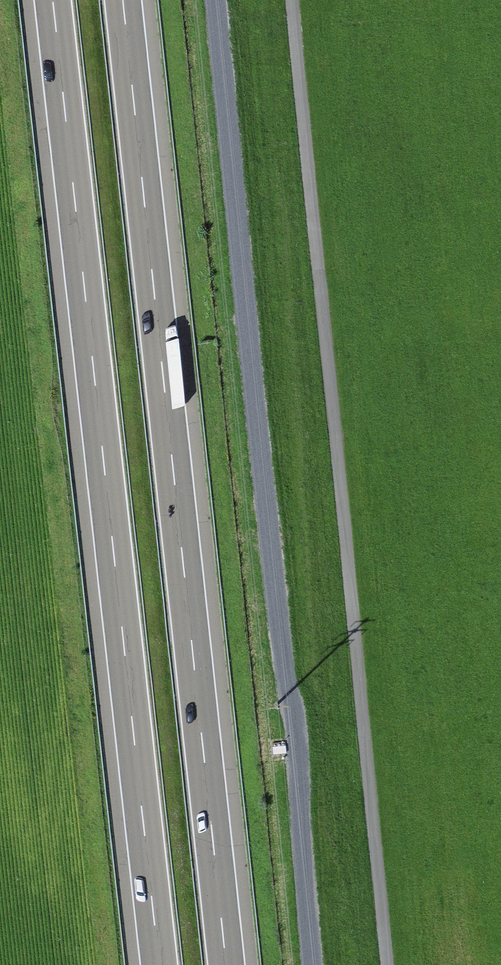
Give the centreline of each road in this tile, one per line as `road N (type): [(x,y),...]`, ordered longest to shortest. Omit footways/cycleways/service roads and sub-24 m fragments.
road 1 (motorway): [(51,0),(159,964)]
road 2 (track): [(217,0),(282,663),(297,720),(312,964)]
road 3 (motorway): [(226,964),(123,0)]
road 4 (track): [(296,0),(392,964)]

